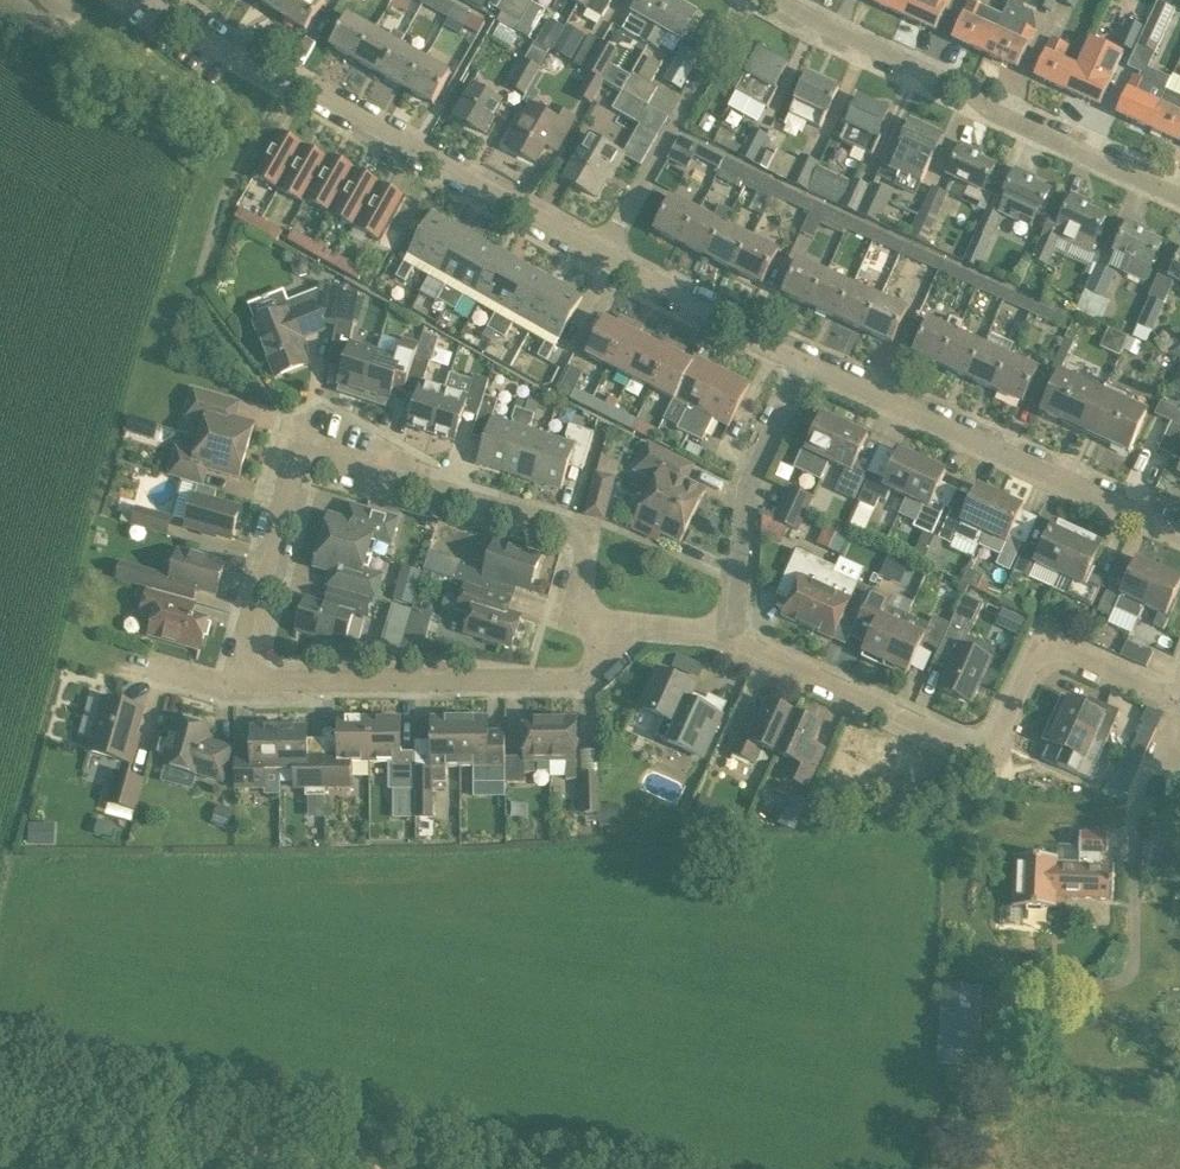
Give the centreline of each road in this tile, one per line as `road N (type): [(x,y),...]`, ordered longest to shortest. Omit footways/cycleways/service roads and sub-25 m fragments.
road 1 (residential): [(243,685),(241,663),(303,451),(572,527),(587,552),(579,606),(587,620),(626,624)]
road 2 (residential): [(1179,695),(1047,639),(996,746),(734,641)]
road 3 (residential): [(607,252),(247,54),(173,0)]
road 4 (residential): [(1179,189),(768,0)]
road 5 (residential): [(1179,529),(803,358)]
road 6 (residential): [(626,624),(608,657),(568,680),(243,685)]
road 7 (track): [(349,1168),(0,1101)]
road 8 (residential): [(734,641),(751,478),(803,358)]
road 9 (residential): [(744,0),(607,252)]
road 10 (residential): [(803,358),(607,252)]
road 11 (residential): [(243,685),(212,685),(112,657)]

